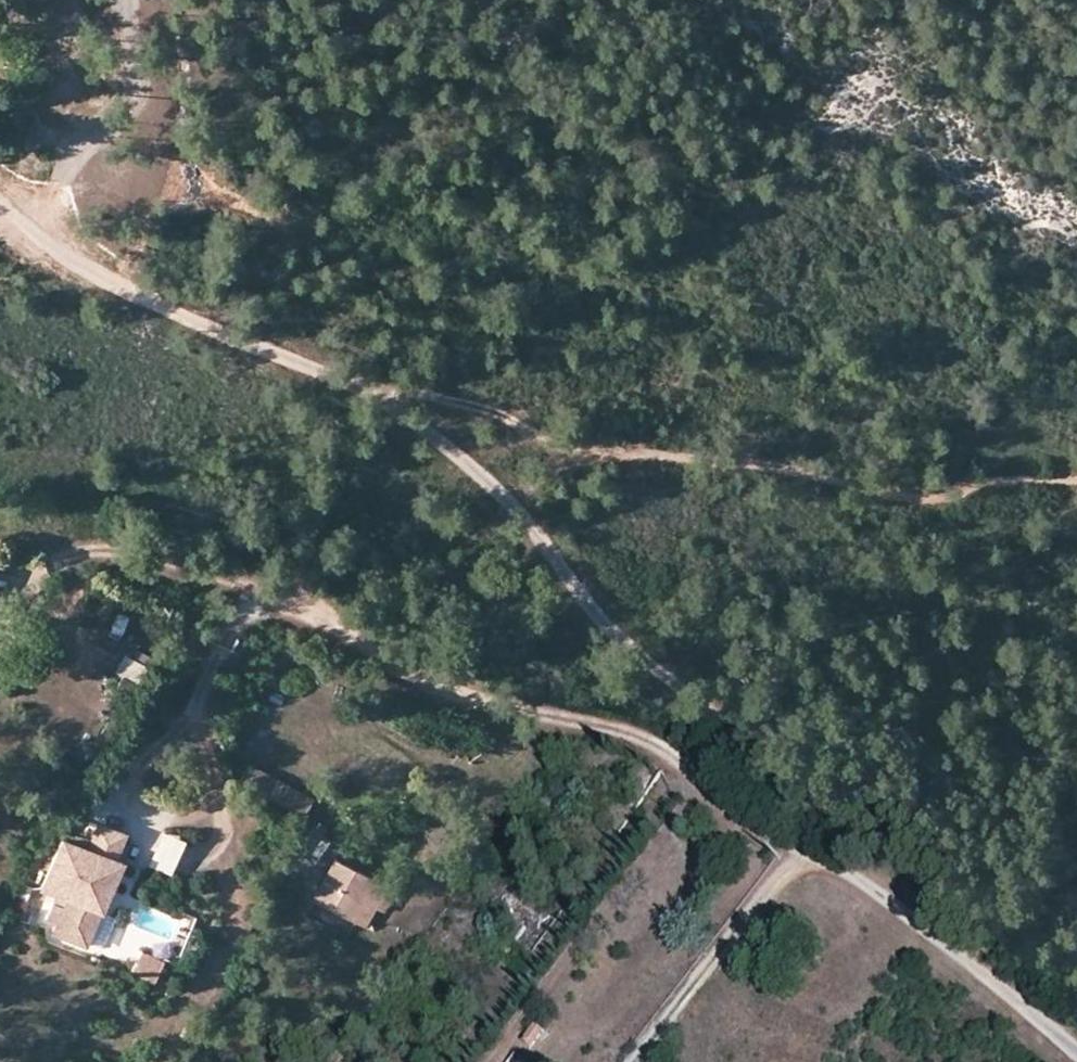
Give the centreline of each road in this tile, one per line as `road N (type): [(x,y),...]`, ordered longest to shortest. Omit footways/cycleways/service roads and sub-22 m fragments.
road 1 (unclassified): [(0,207),(112,280),(357,386),(474,468),(822,840),(1076,1043)]

